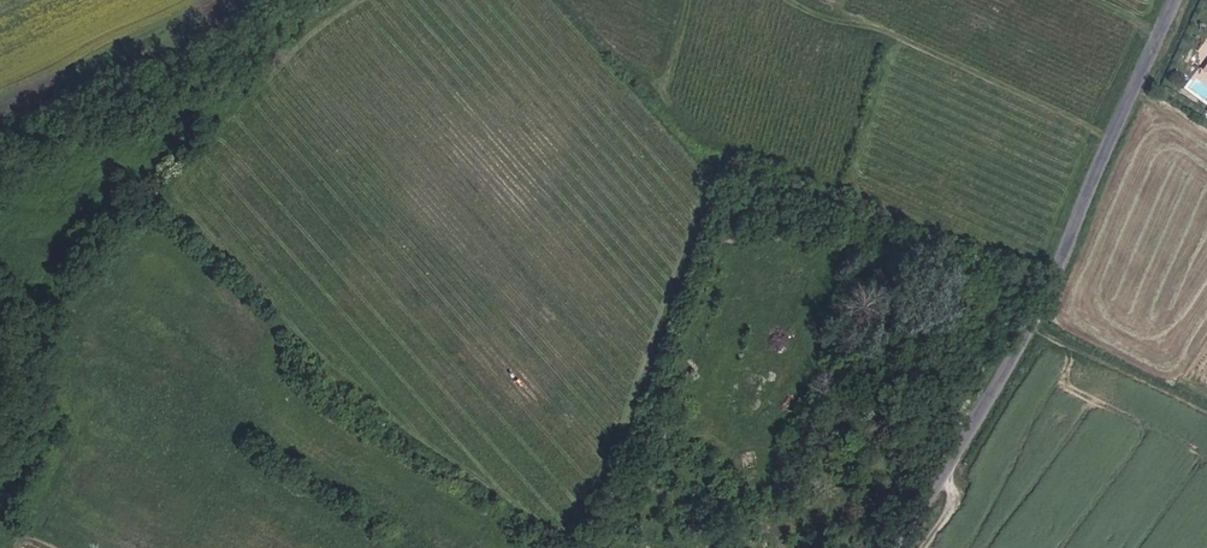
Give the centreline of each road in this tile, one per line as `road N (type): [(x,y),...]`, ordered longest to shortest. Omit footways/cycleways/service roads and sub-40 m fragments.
road 1 (unclassified): [(893,547),(1019,349),(1175,0)]

